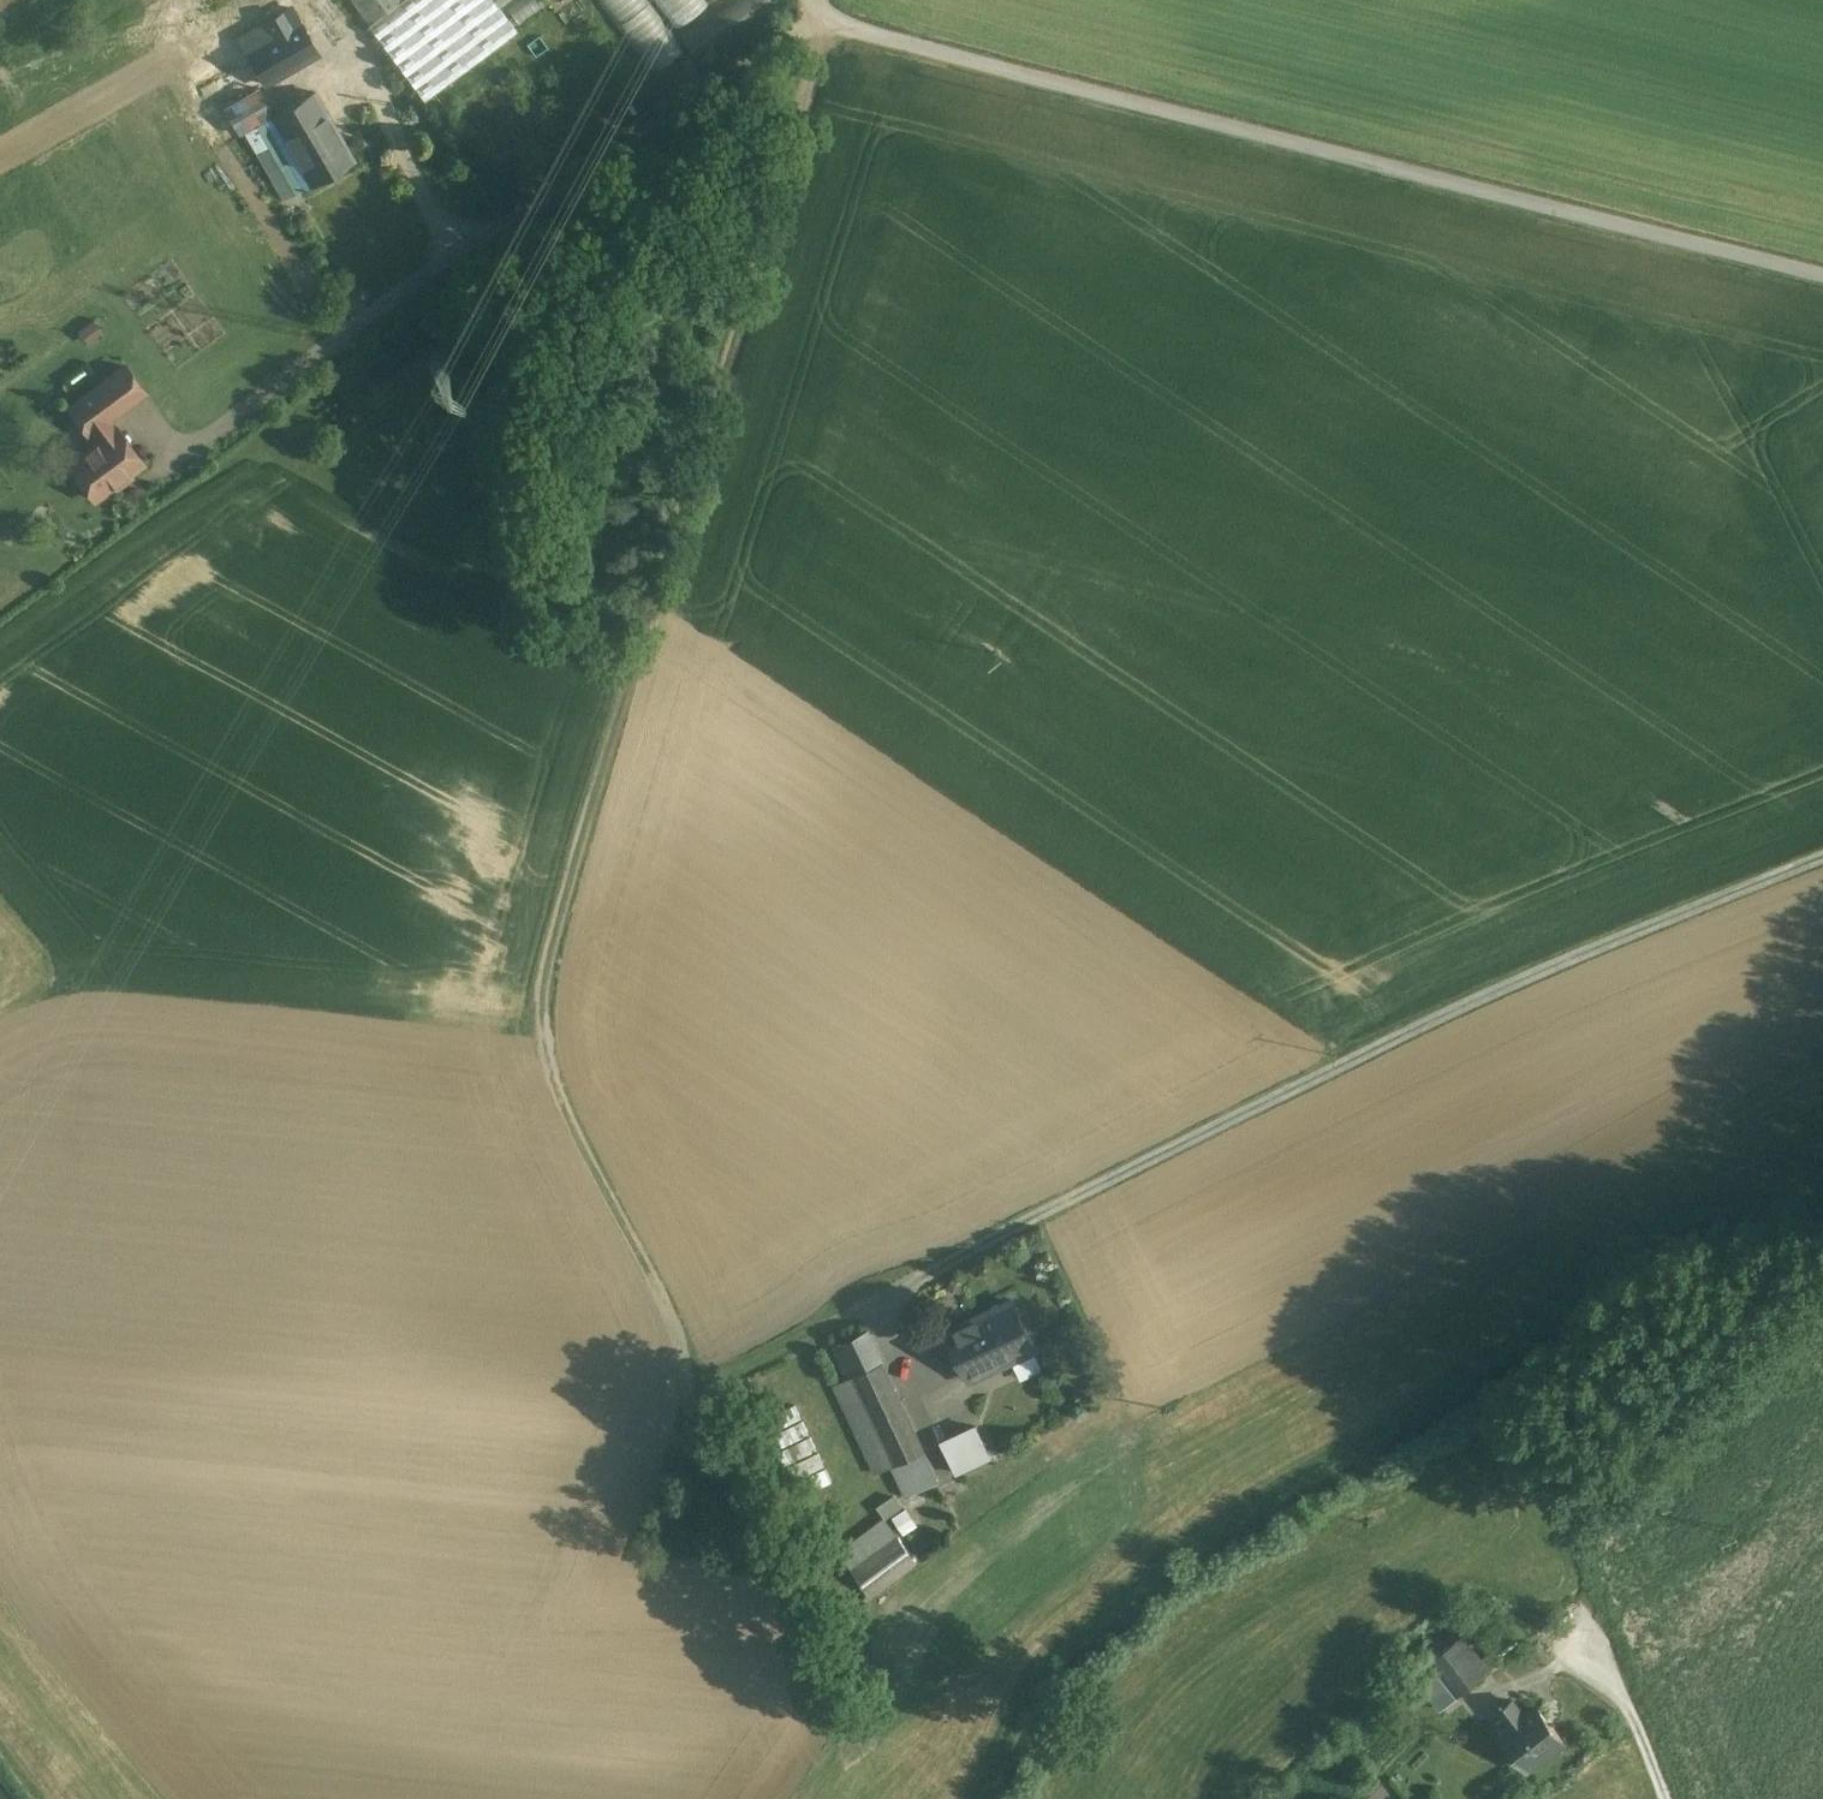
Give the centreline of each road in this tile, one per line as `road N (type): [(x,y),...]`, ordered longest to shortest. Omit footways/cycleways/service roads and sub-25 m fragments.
road 1 (unclassified): [(811,0),(855,31),(894,43),(1822,268)]

